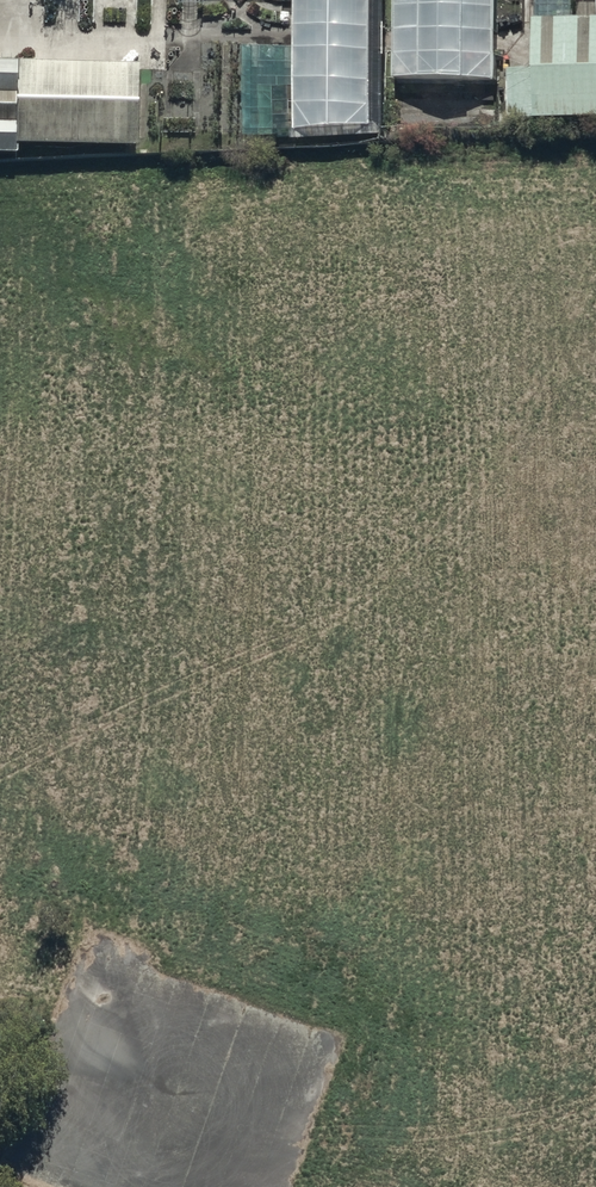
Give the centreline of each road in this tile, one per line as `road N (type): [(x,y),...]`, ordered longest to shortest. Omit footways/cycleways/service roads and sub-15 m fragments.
road 1 (residential): [(32,1186),(48,1162),(72,1079),(92,395)]
road 2 (unknown): [(92,395),(562,400)]
road 3 (unknown): [(72,1079),(530,1095)]
road 4 (unknown): [(529,1186),(533,821)]

